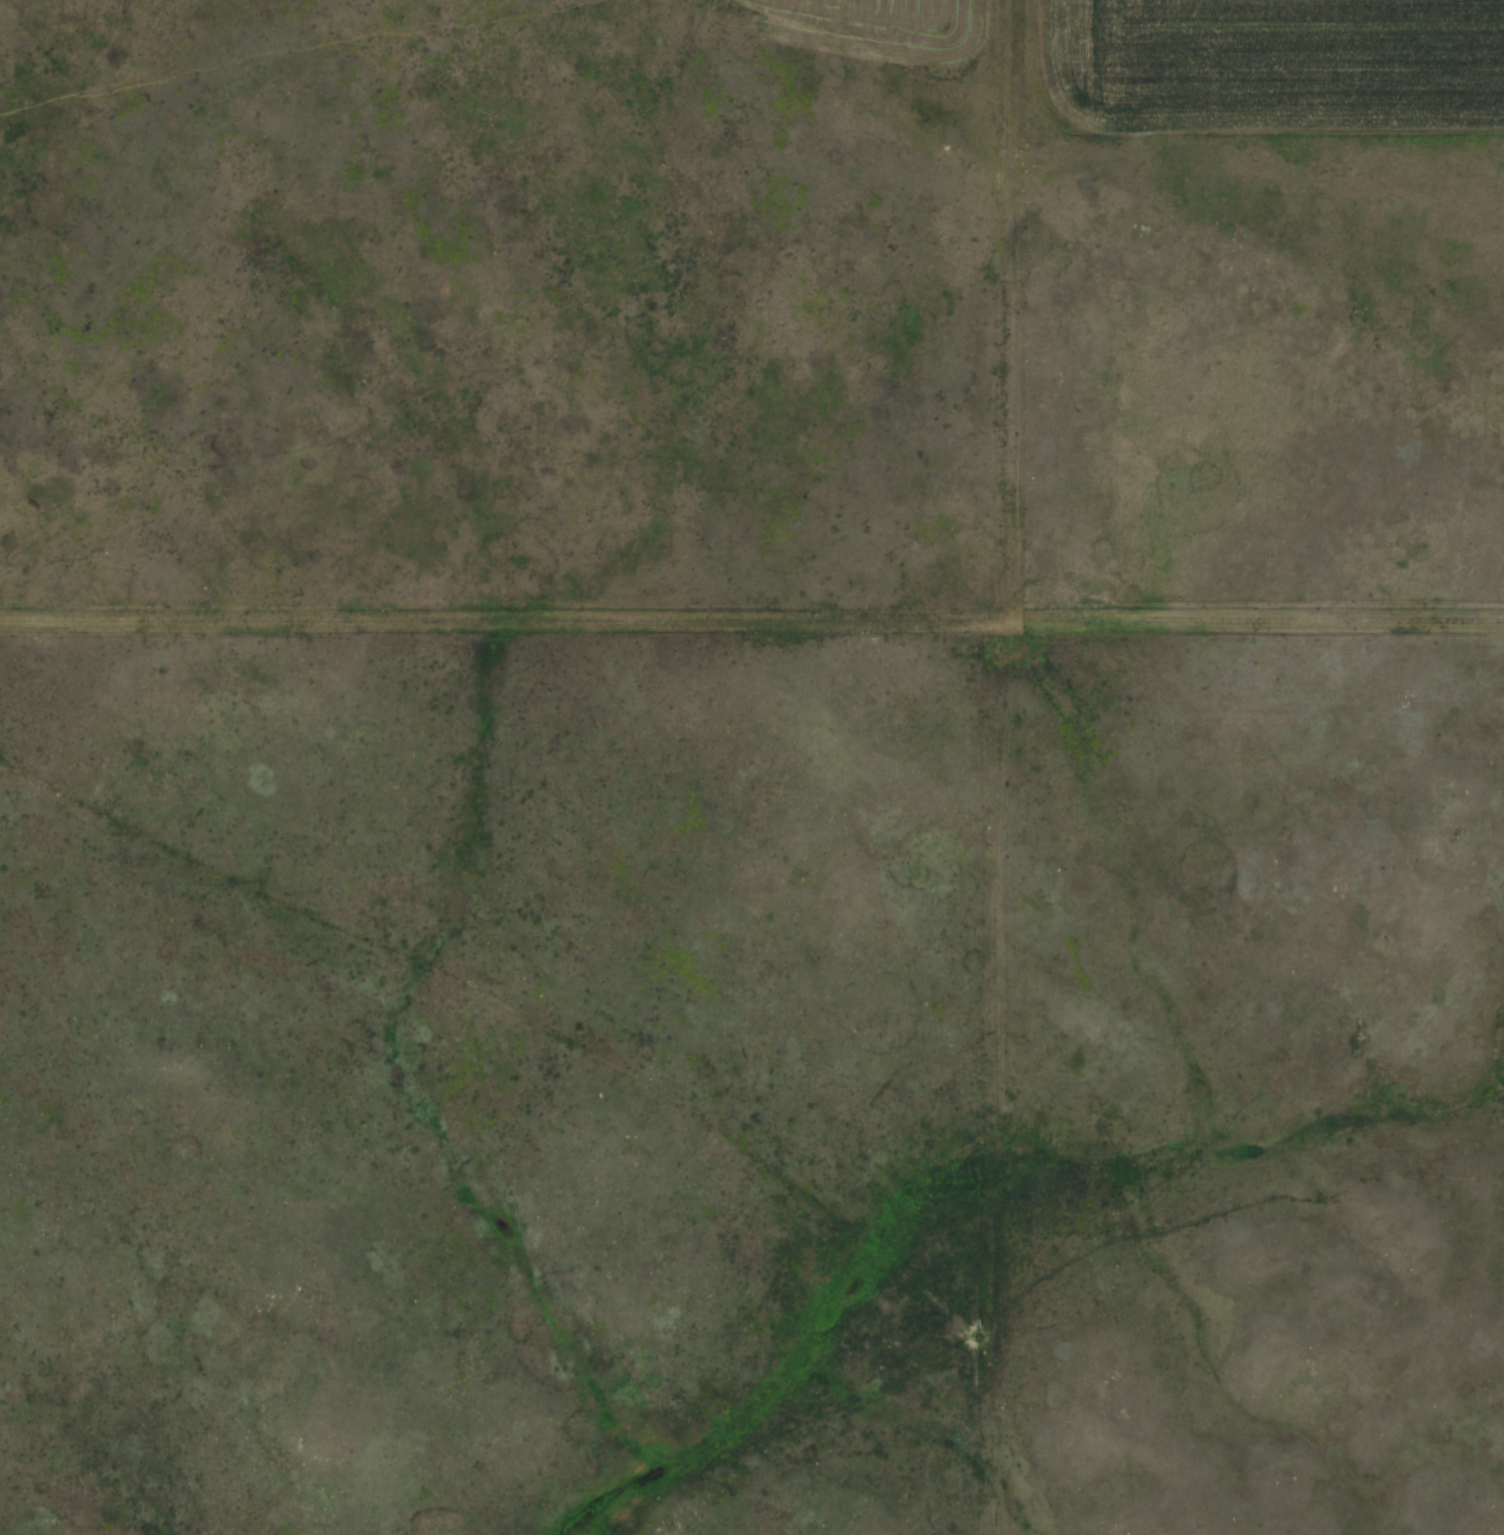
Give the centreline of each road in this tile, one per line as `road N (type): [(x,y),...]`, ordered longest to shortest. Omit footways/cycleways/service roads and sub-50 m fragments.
road 1 (residential): [(0,602),(1003,594)]
road 2 (residential): [(1004,0),(1003,594)]

